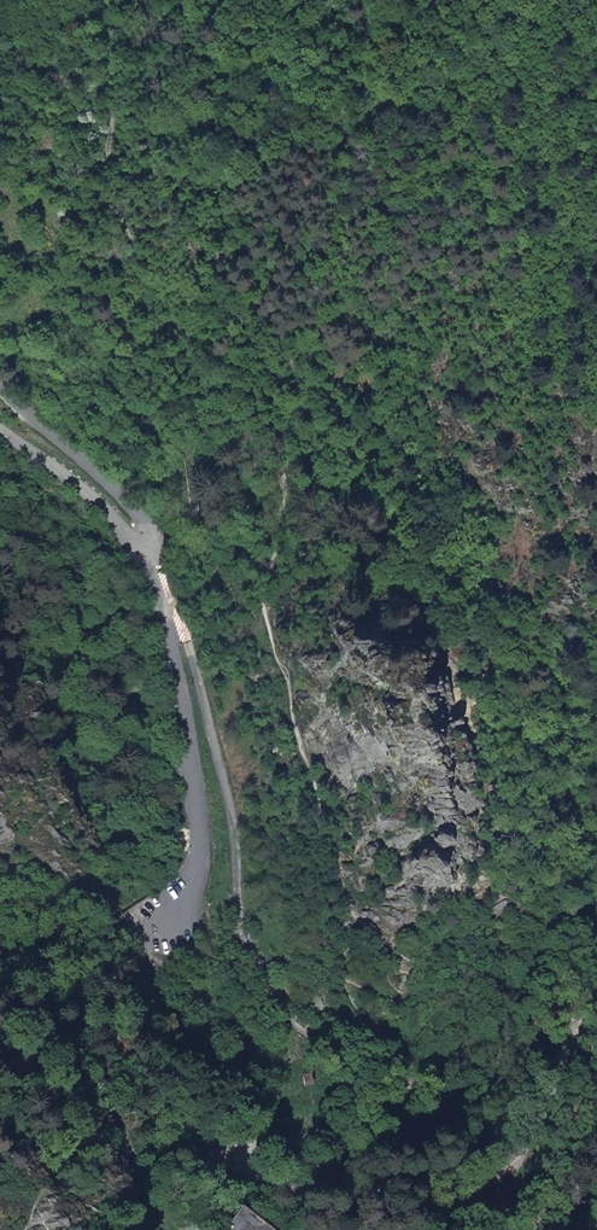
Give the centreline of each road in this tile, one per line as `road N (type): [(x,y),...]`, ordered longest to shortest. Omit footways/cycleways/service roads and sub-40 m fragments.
road 1 (track): [(596,1042),(509,1191),(315,1206),(223,1153),(373,1131),(408,1136),(419,1093),(347,1063),(300,1027),(262,979),(244,935),(236,827),(185,631),(157,590)]
road 2 (unclassified): [(157,590),(196,800),(192,863),(158,944)]
road 3 (residential): [(0,387),(137,518),(157,590)]
road 4 (tertiary): [(0,427),(98,505),(157,590)]

